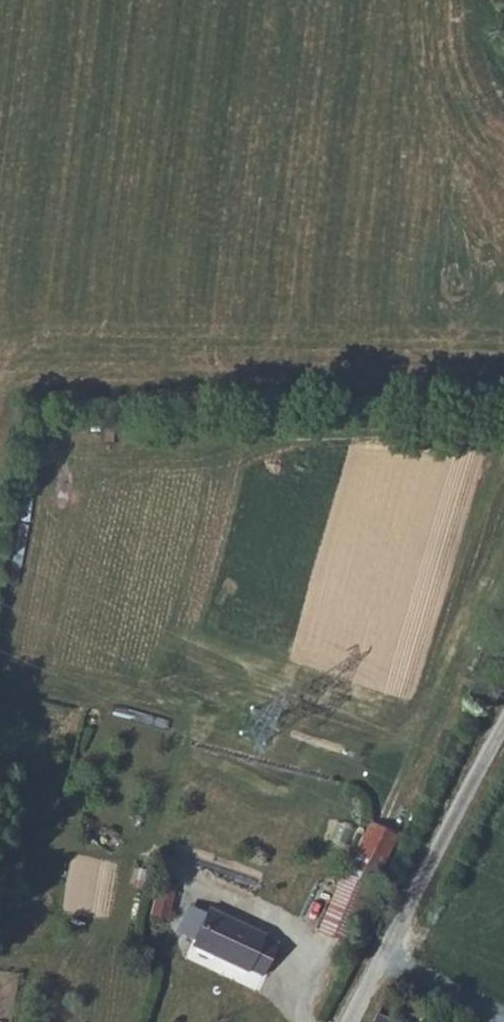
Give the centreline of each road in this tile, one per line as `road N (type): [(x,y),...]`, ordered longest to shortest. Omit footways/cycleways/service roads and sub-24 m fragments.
road 1 (unclassified): [(347,1021),(503,729)]

